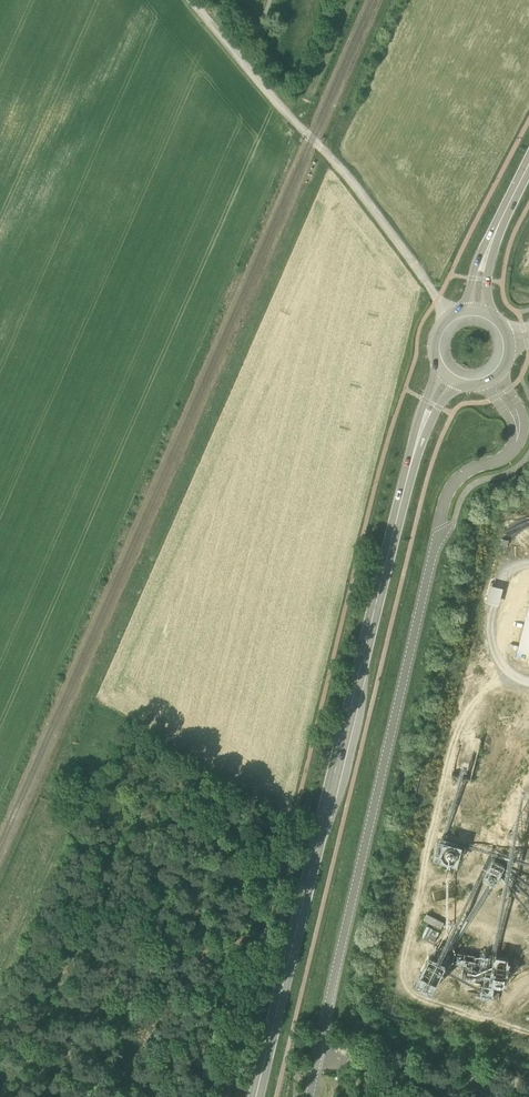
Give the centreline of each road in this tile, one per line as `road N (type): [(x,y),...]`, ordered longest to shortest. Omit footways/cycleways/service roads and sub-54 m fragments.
road 1 (unclassified): [(309,1096),(448,496),(467,473),(505,458),(517,443)]
road 2 (secondary): [(257,1096),(404,489)]
road 3 (track): [(193,0),(336,163),(438,300)]
road 4 (secondary): [(476,308),(486,255),(528,164)]
road 5 (track): [(0,972),(54,847)]
road 6 (secondary): [(439,370),(404,489)]

